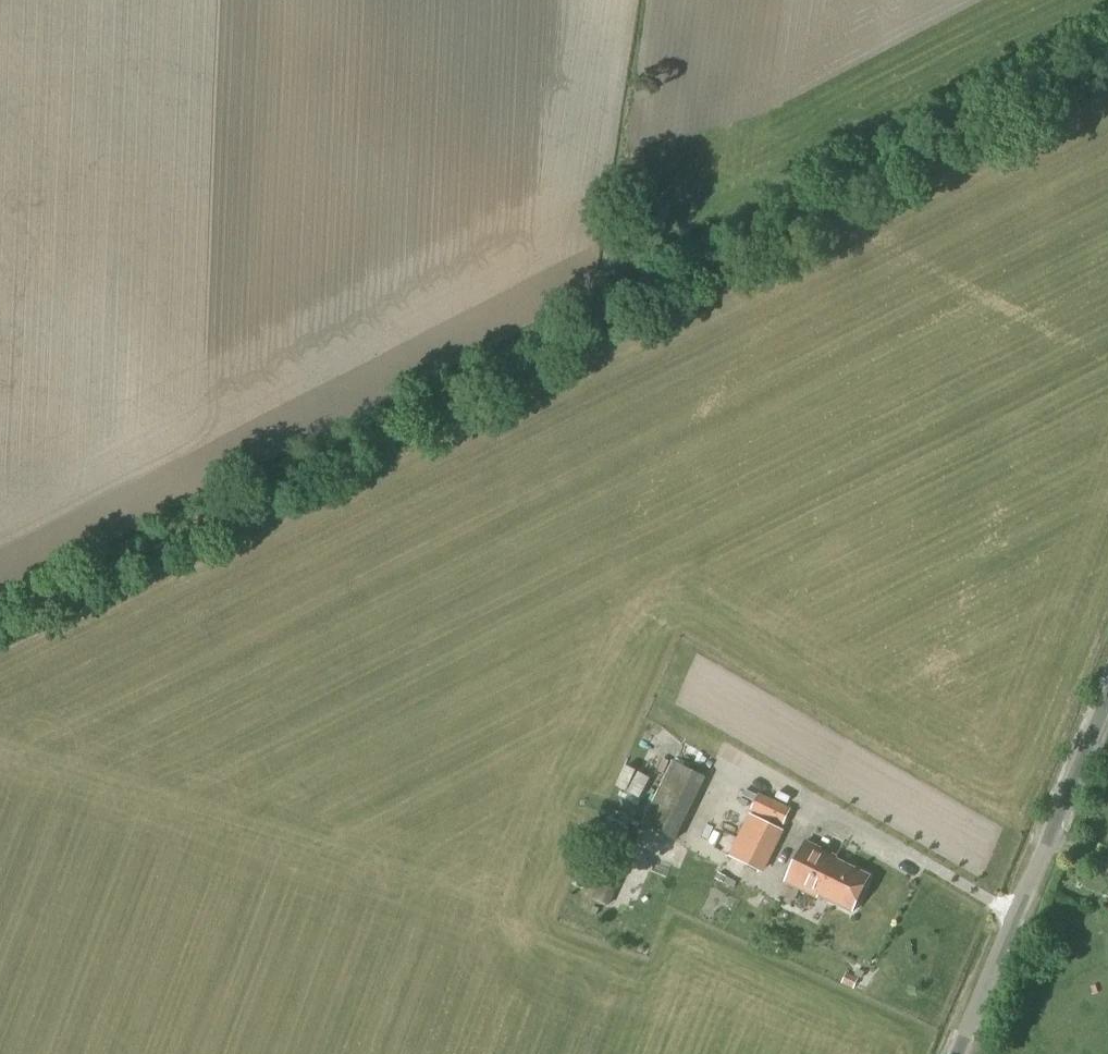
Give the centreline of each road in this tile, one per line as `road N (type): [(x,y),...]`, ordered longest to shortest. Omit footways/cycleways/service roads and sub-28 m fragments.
road 1 (unclassified): [(961,1053),(1107,703)]

